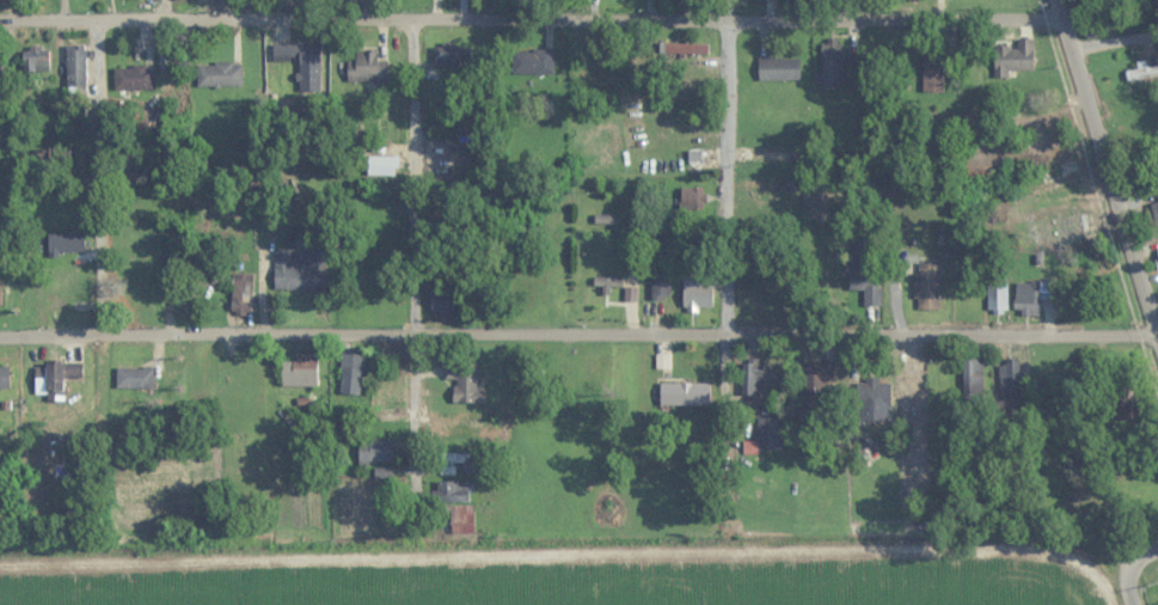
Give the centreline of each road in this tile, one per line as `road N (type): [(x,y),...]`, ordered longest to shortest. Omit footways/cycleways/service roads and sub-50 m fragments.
road 1 (residential): [(1154,332),(0,337)]
road 2 (track): [(1115,604),(1101,578),(1049,554),(0,570)]
road 3 (residential): [(1062,18),(0,21)]
road 4 (residential): [(413,19),(417,560)]
road 5 (residential): [(723,554),(727,19)]
road 6 (residential): [(1157,343),(1057,0)]
road 7 (residential): [(96,336),(94,20)]

